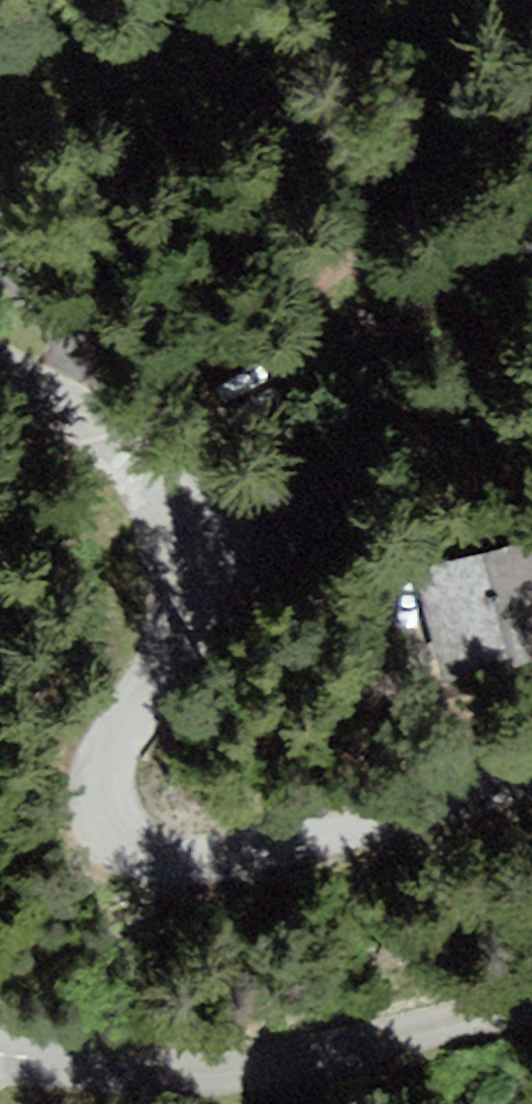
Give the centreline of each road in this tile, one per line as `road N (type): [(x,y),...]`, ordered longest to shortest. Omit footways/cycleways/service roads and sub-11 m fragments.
road 1 (residential): [(531,812),(486,835),(387,860),(262,878),(166,869),(118,842),(107,807),(110,770),(160,696),(176,570),(153,503),(130,472),(79,414),(0,368)]
road 2 (residential): [(0,1059),(139,1061),(292,1042),(531,995)]
road 3 (track): [(130,472),(302,363),(531,239)]

